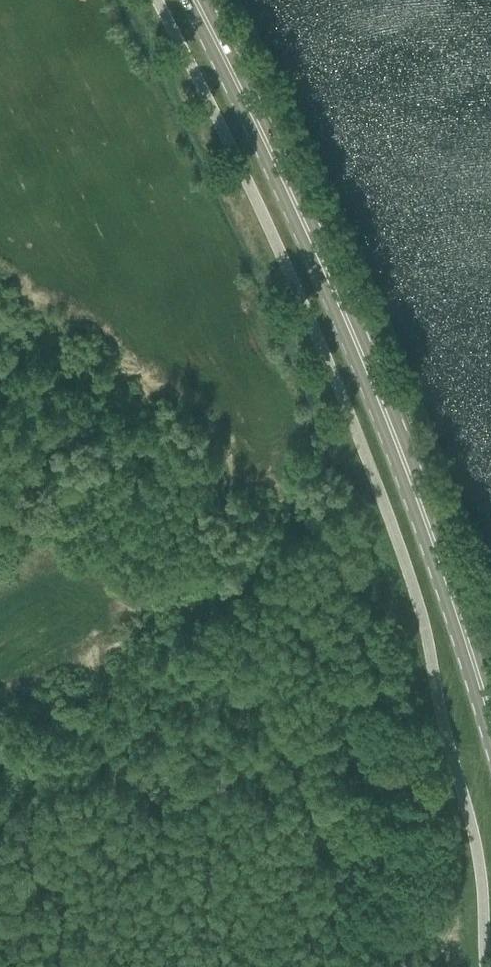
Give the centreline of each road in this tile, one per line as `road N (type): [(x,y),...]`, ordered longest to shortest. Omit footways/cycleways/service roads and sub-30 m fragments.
road 1 (secondary): [(490,716),(460,602),(331,268),(195,0)]

